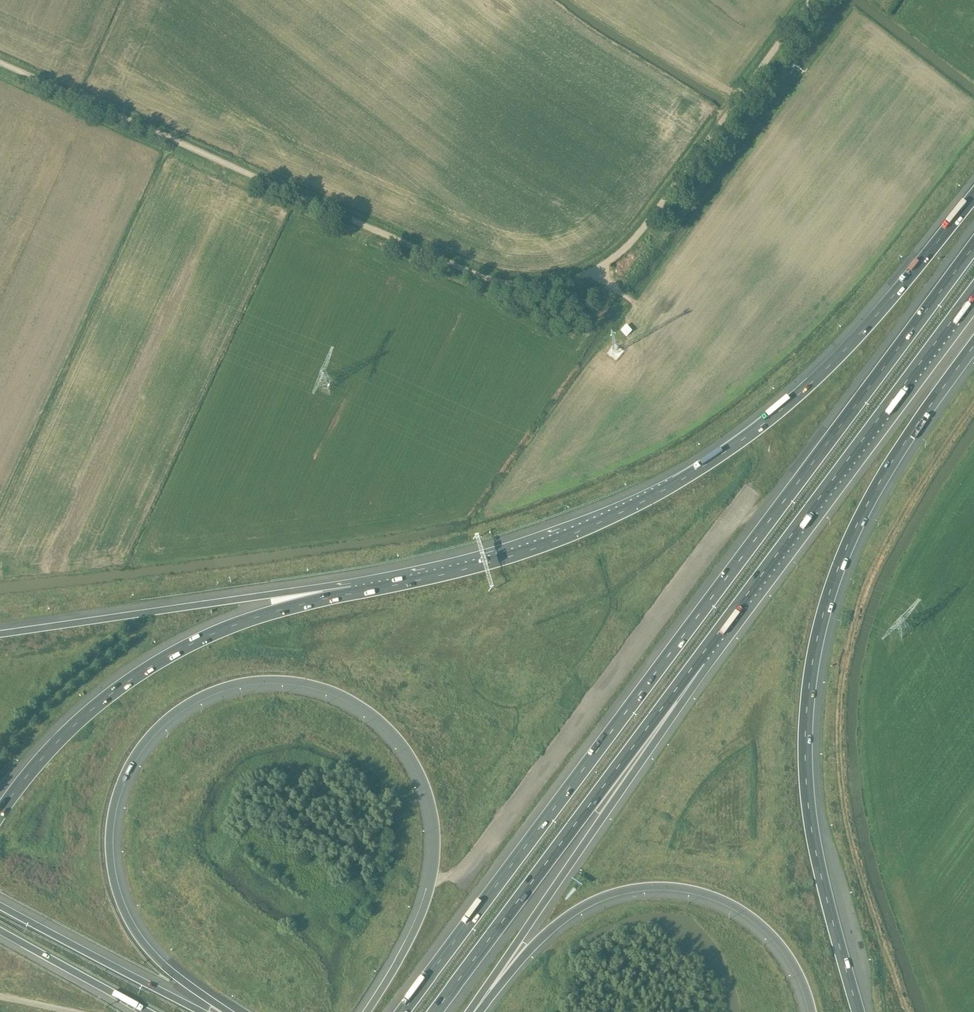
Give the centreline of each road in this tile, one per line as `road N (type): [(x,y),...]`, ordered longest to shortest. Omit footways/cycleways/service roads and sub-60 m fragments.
road 1 (unclassified): [(814,0),(639,238),(589,275),(539,285),(476,277),(0,64)]
road 2 (motorway): [(973,246),(402,1011)]
road 3 (motorway): [(229,1011),(166,968),(131,926),(114,878),(111,816),(133,758),(178,709),(212,691),(276,680),(312,685),(373,712),(416,761),(431,796),(433,882),(366,1011)]
road 4 (motorway): [(973,196),(821,376),(715,458),(543,546),(354,592)]
road 5 (motorway): [(860,1011),(810,807),(815,654),(835,578),(868,503),(973,345)]
road 6 (track): [(783,502),(731,520),(462,870),(433,882)]
road 7 (motorway): [(435,1011),(710,643)]
road 8 (motorway): [(472,1007),(571,914),(622,891),(658,886),(714,895),(758,920),(789,952),(814,1011)]
road 9 (motorway): [(710,643),(973,290)]
road 10 (motorway): [(472,1007),(654,744),(710,643)]
road 11 (motorway): [(354,592),(225,628),(124,684),(42,758),(0,811)]
road 12 (motorway): [(354,592),(272,594),(0,635)]
road 13 (motorway): [(203,1011),(0,906)]
road 14 (motorway): [(0,931),(148,1011)]

